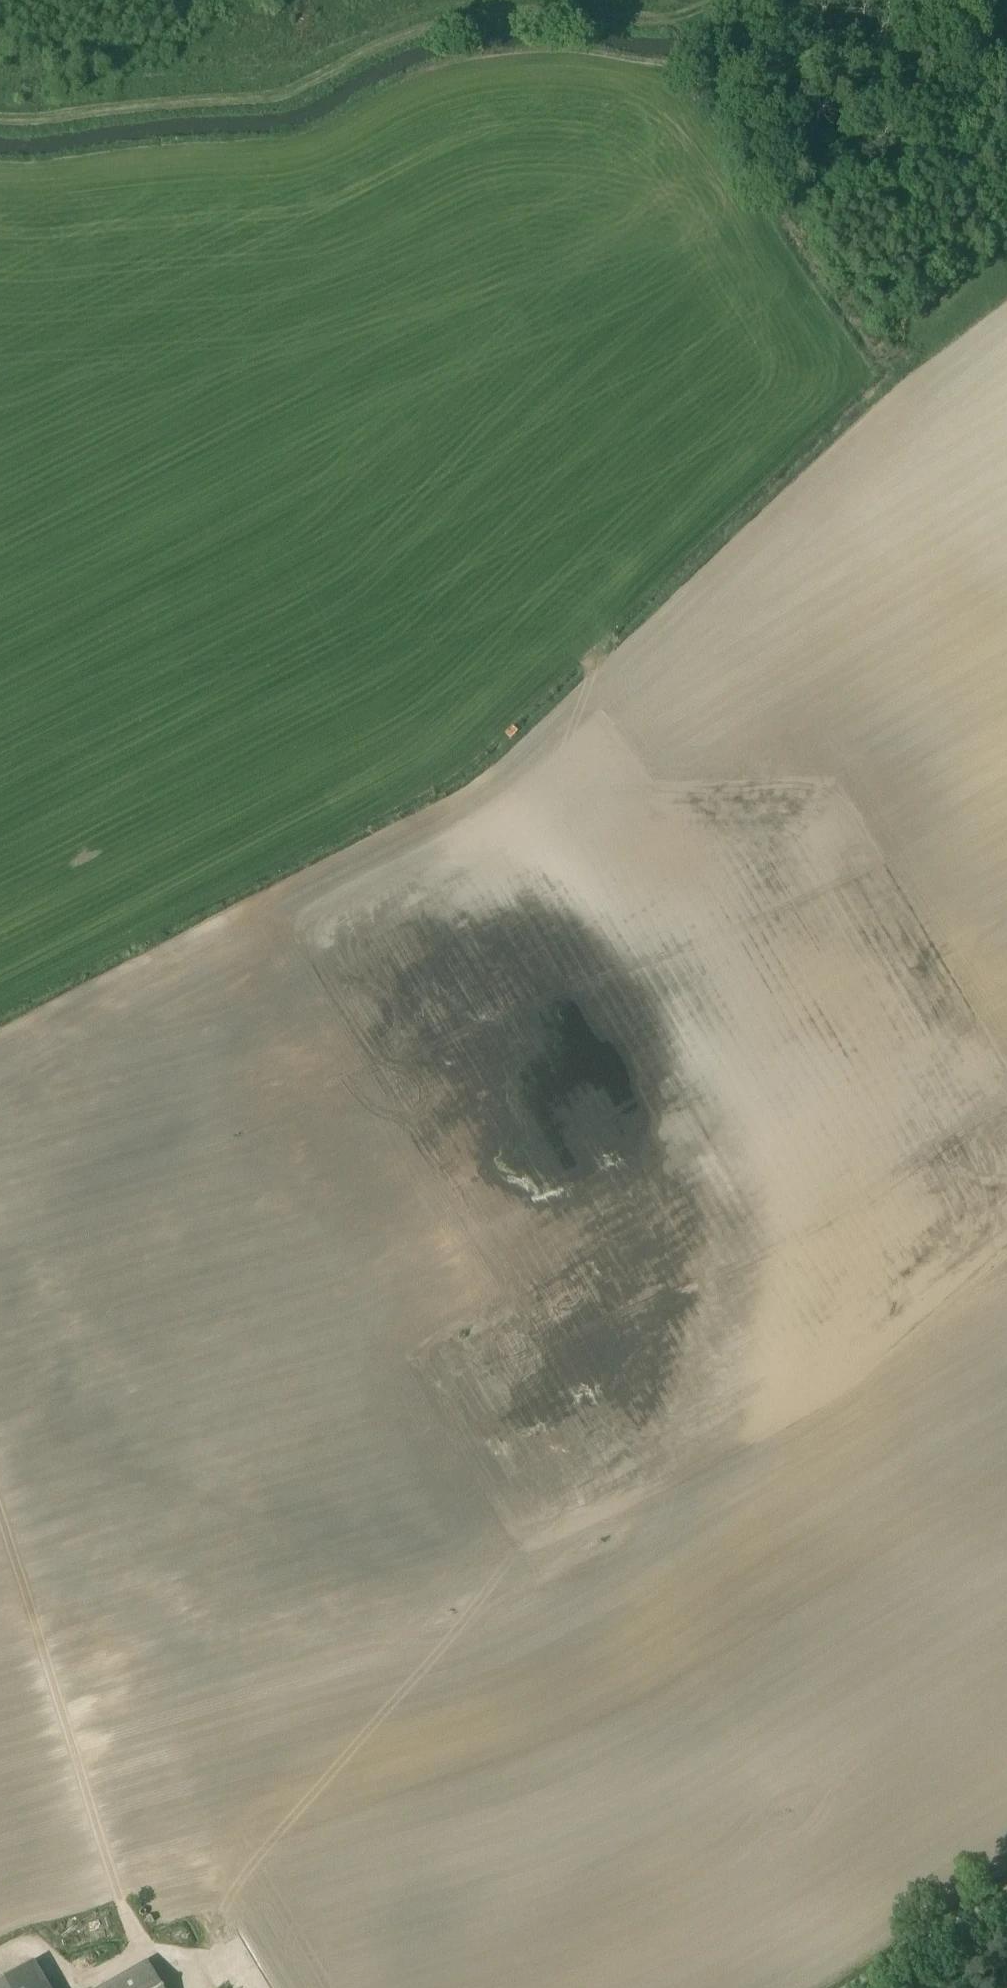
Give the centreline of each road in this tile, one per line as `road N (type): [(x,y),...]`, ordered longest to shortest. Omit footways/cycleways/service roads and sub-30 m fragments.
road 1 (tertiary): [(858,1987),(1006,1896)]

